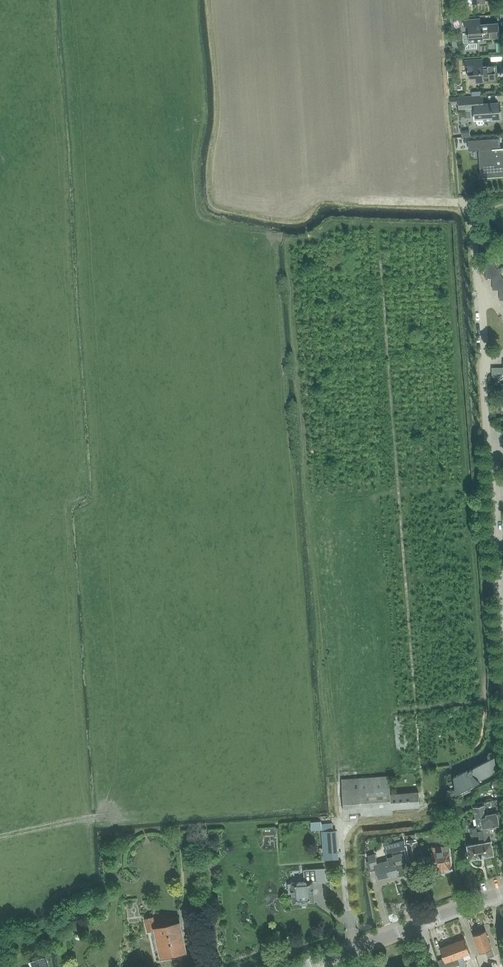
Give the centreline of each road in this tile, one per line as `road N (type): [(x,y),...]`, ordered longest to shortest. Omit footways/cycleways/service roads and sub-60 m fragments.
road 1 (residential): [(499,586),(490,450)]
road 2 (tertiary): [(304,966),(422,923)]

